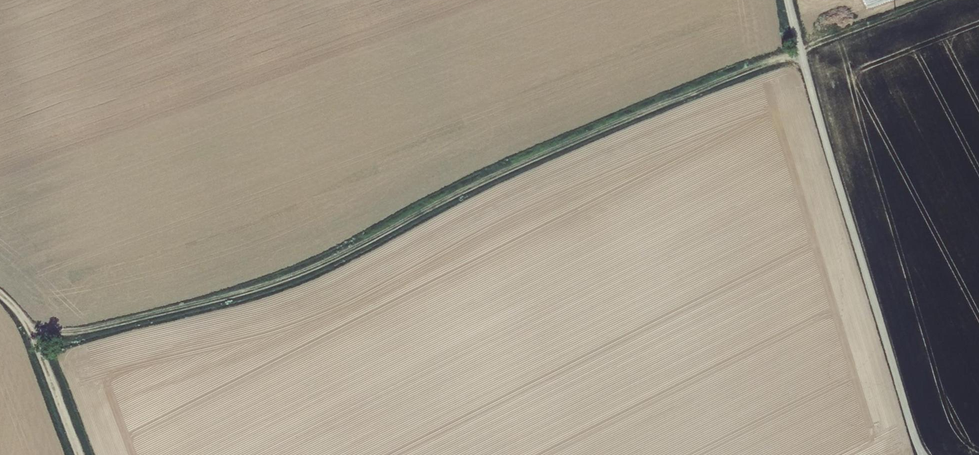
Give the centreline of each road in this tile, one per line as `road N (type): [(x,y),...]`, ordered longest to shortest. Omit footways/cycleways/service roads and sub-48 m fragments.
road 1 (track): [(33,328),(57,333),(253,293),(323,268),(553,151),(936,0)]
road 2 (unclassified): [(923,454),(787,0)]
road 3 (track): [(80,454),(33,328),(0,298)]

